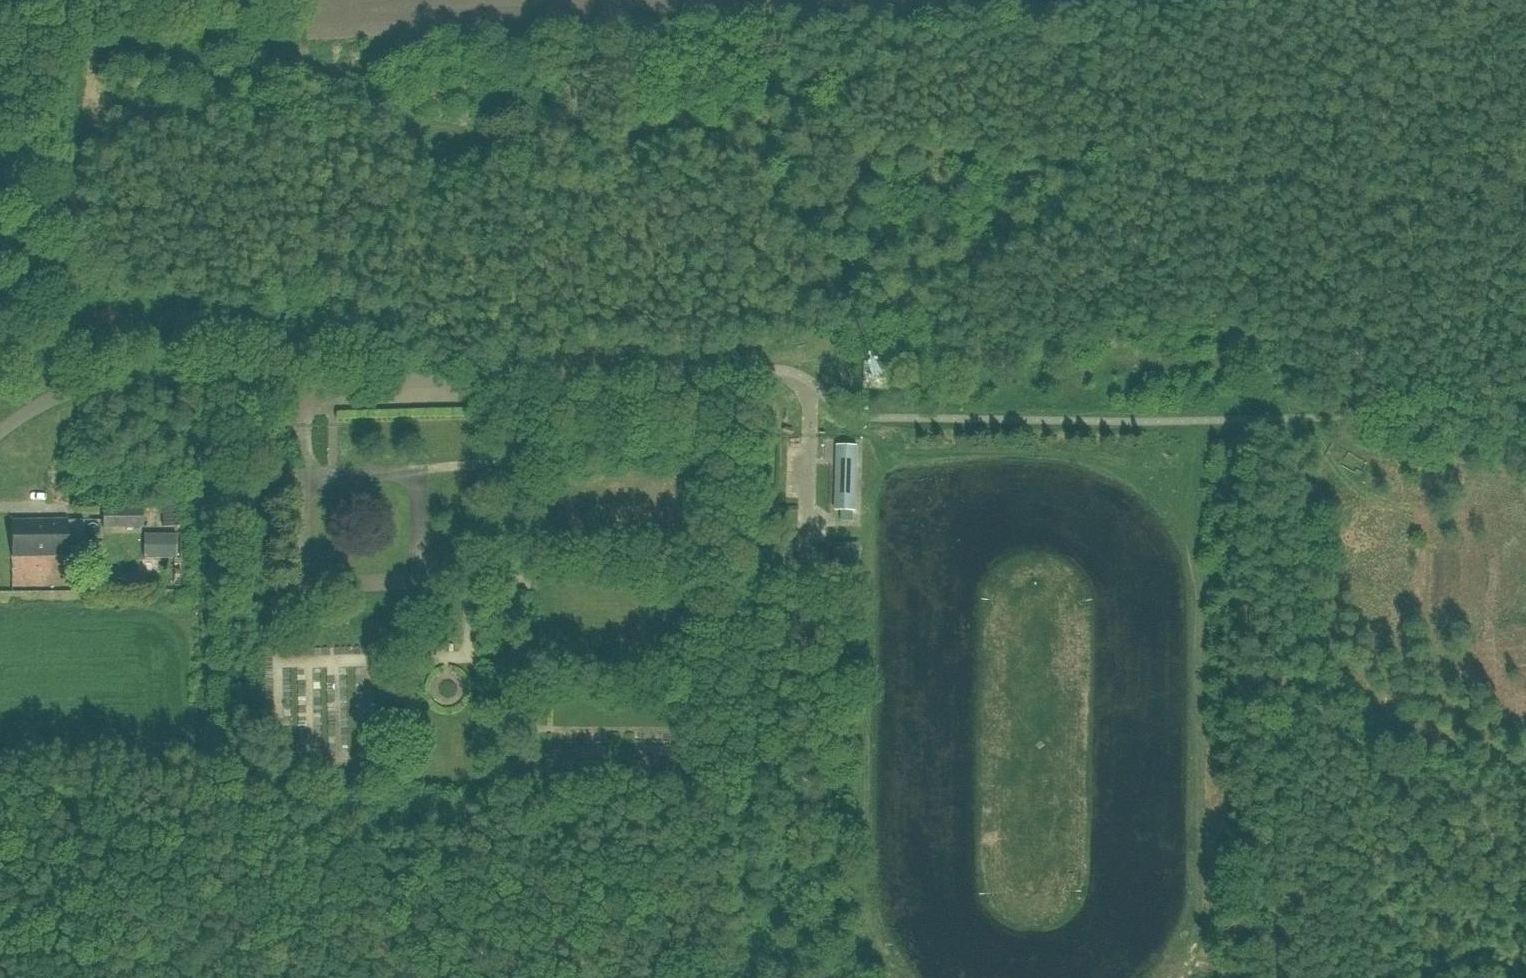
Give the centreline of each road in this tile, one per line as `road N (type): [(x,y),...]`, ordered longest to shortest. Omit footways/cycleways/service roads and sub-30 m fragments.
road 1 (unclassified): [(506,377),(62,393),(0,431)]

